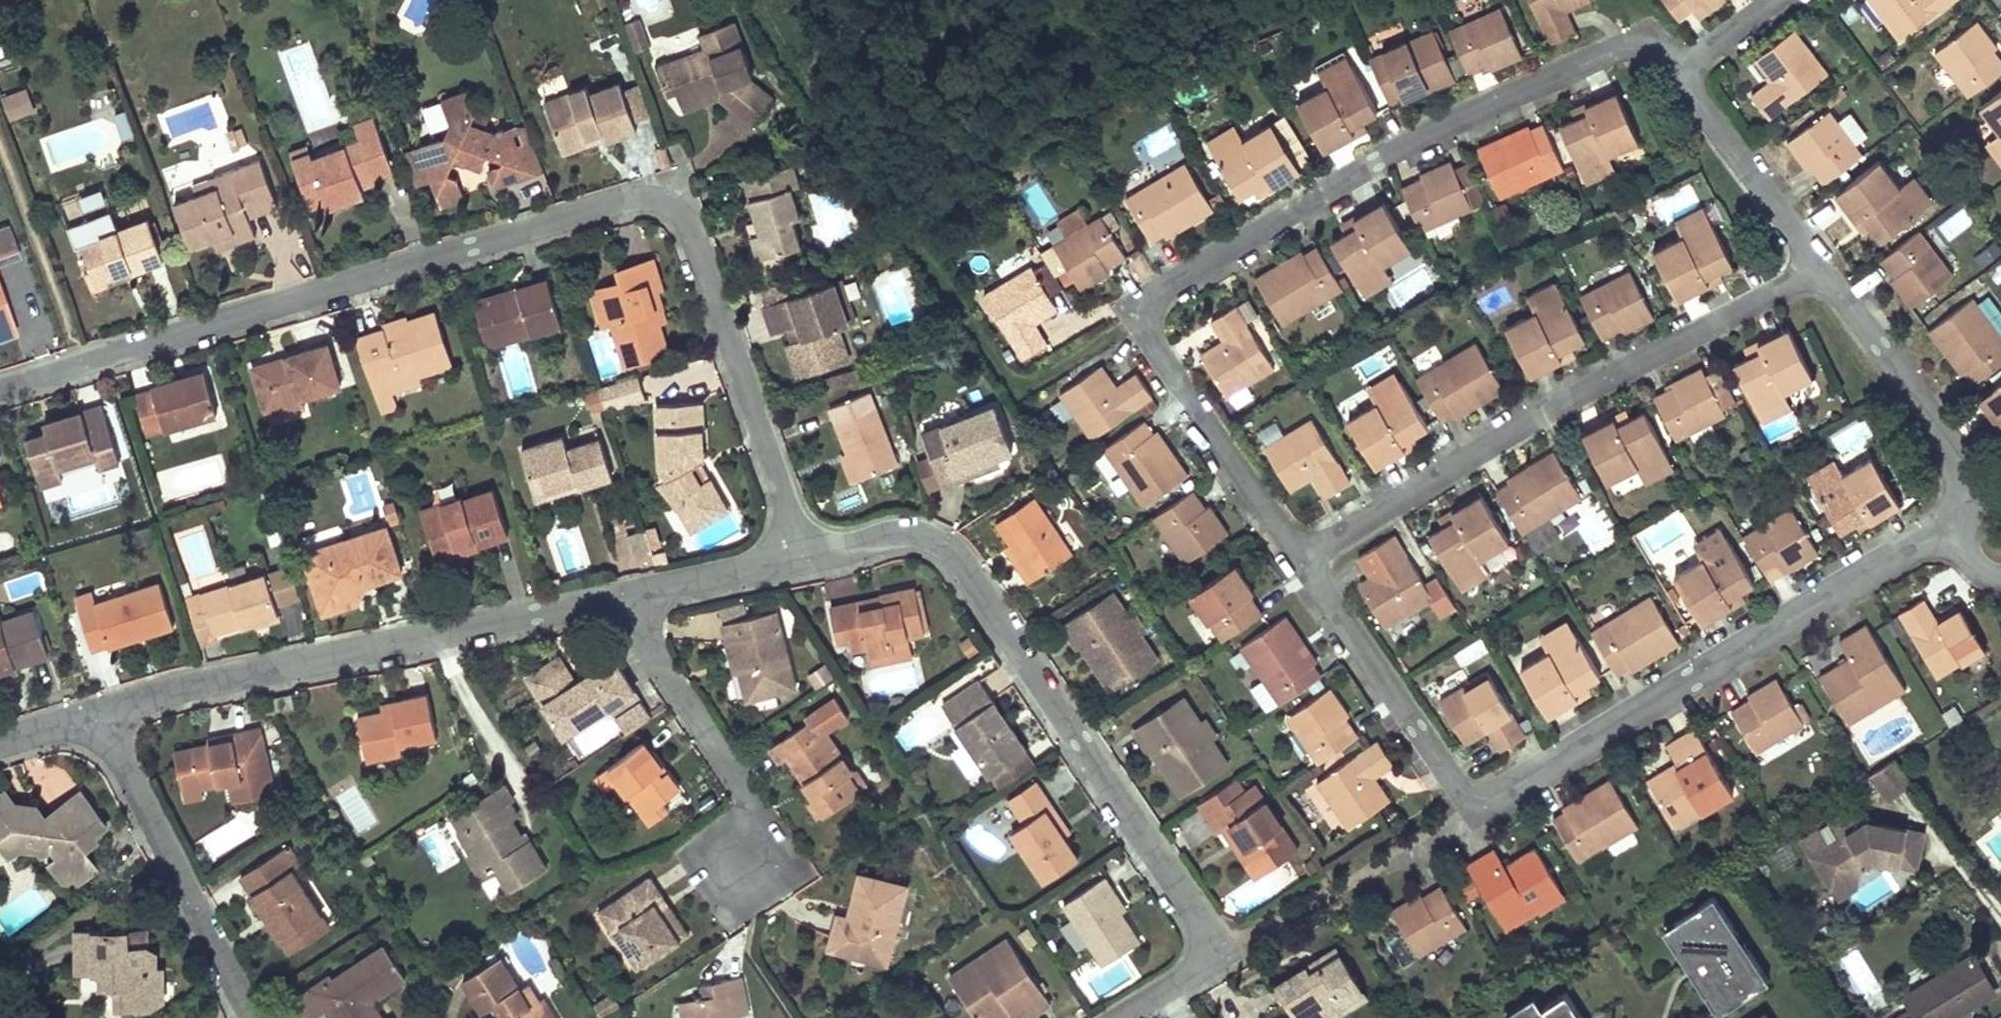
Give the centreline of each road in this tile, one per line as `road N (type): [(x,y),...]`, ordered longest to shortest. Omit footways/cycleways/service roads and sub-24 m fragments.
road 1 (residential): [(0,393),(636,196),(652,198),(672,205),(694,236),(809,555)]
road 2 (residential): [(1676,73),(1639,50),(1600,57),(1397,149),(1162,292),(1151,314),(1155,350),(1301,558)]
road 3 (residential): [(1301,558),(1456,786),(1489,798),(1908,548),(1967,536)]
road 4 (residential): [(809,555),(913,537),(962,562),(1204,928),(1197,970),(1120,1017)]
road 5 (residential): [(1301,558),(1821,268)]
road 6 (residential): [(95,708),(202,677),(622,593)]
road 7 (residential): [(252,1017),(95,708)]
road 8 (residential): [(622,593),(742,787),(748,824),(738,877)]
road 9 (residential): [(1821,268),(1946,438),(1977,510)]
road 10 (residential): [(1676,73),(1821,268)]
road 11 (residential): [(622,593),(809,555)]
road 12 (residential): [(1777,0),(1676,73)]

